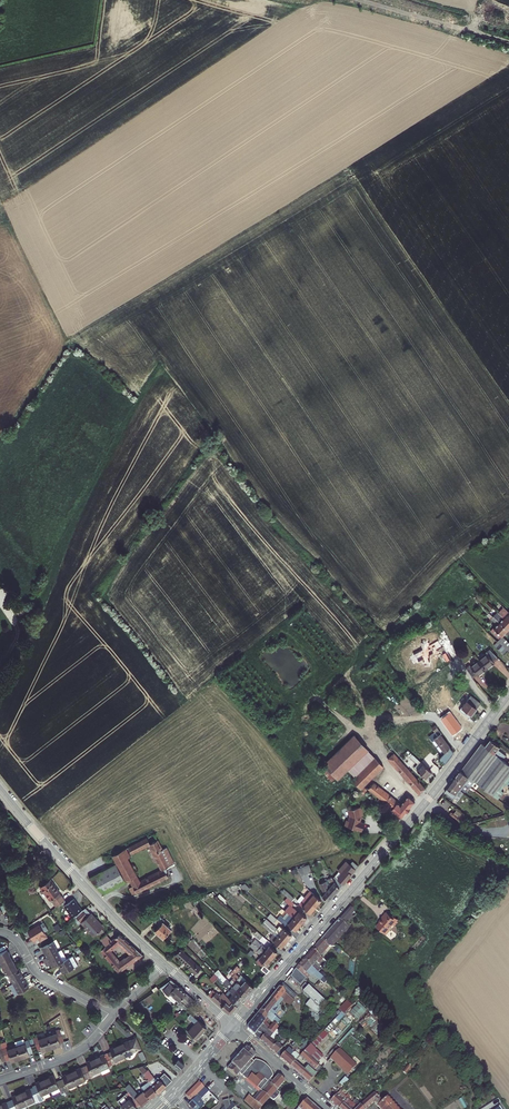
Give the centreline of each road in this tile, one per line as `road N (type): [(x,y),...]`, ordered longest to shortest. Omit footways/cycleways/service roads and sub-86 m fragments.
road 1 (secondary): [(234,1027),(508,693)]
road 2 (secondary): [(0,791),(164,965)]
road 3 (track): [(508,44),(354,0)]
road 4 (residential): [(113,1017),(41,976),(15,939),(0,933)]
road 5 (secondary): [(234,1027),(327,1108)]

